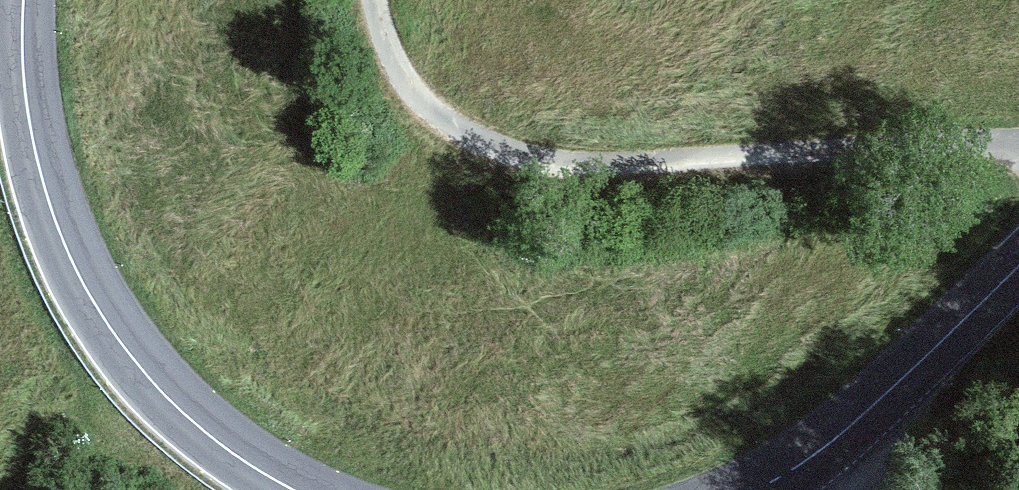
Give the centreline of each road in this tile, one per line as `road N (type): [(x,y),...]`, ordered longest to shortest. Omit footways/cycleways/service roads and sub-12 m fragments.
road 1 (track): [(1018,146),(908,145),(600,165),(543,159),(494,146),(417,96),(397,68),(376,0)]
road 2 (primary): [(24,0),(33,140),(81,279),(170,401),(293,489)]
road 3 (primary): [(754,489),(868,410),(1018,266)]

